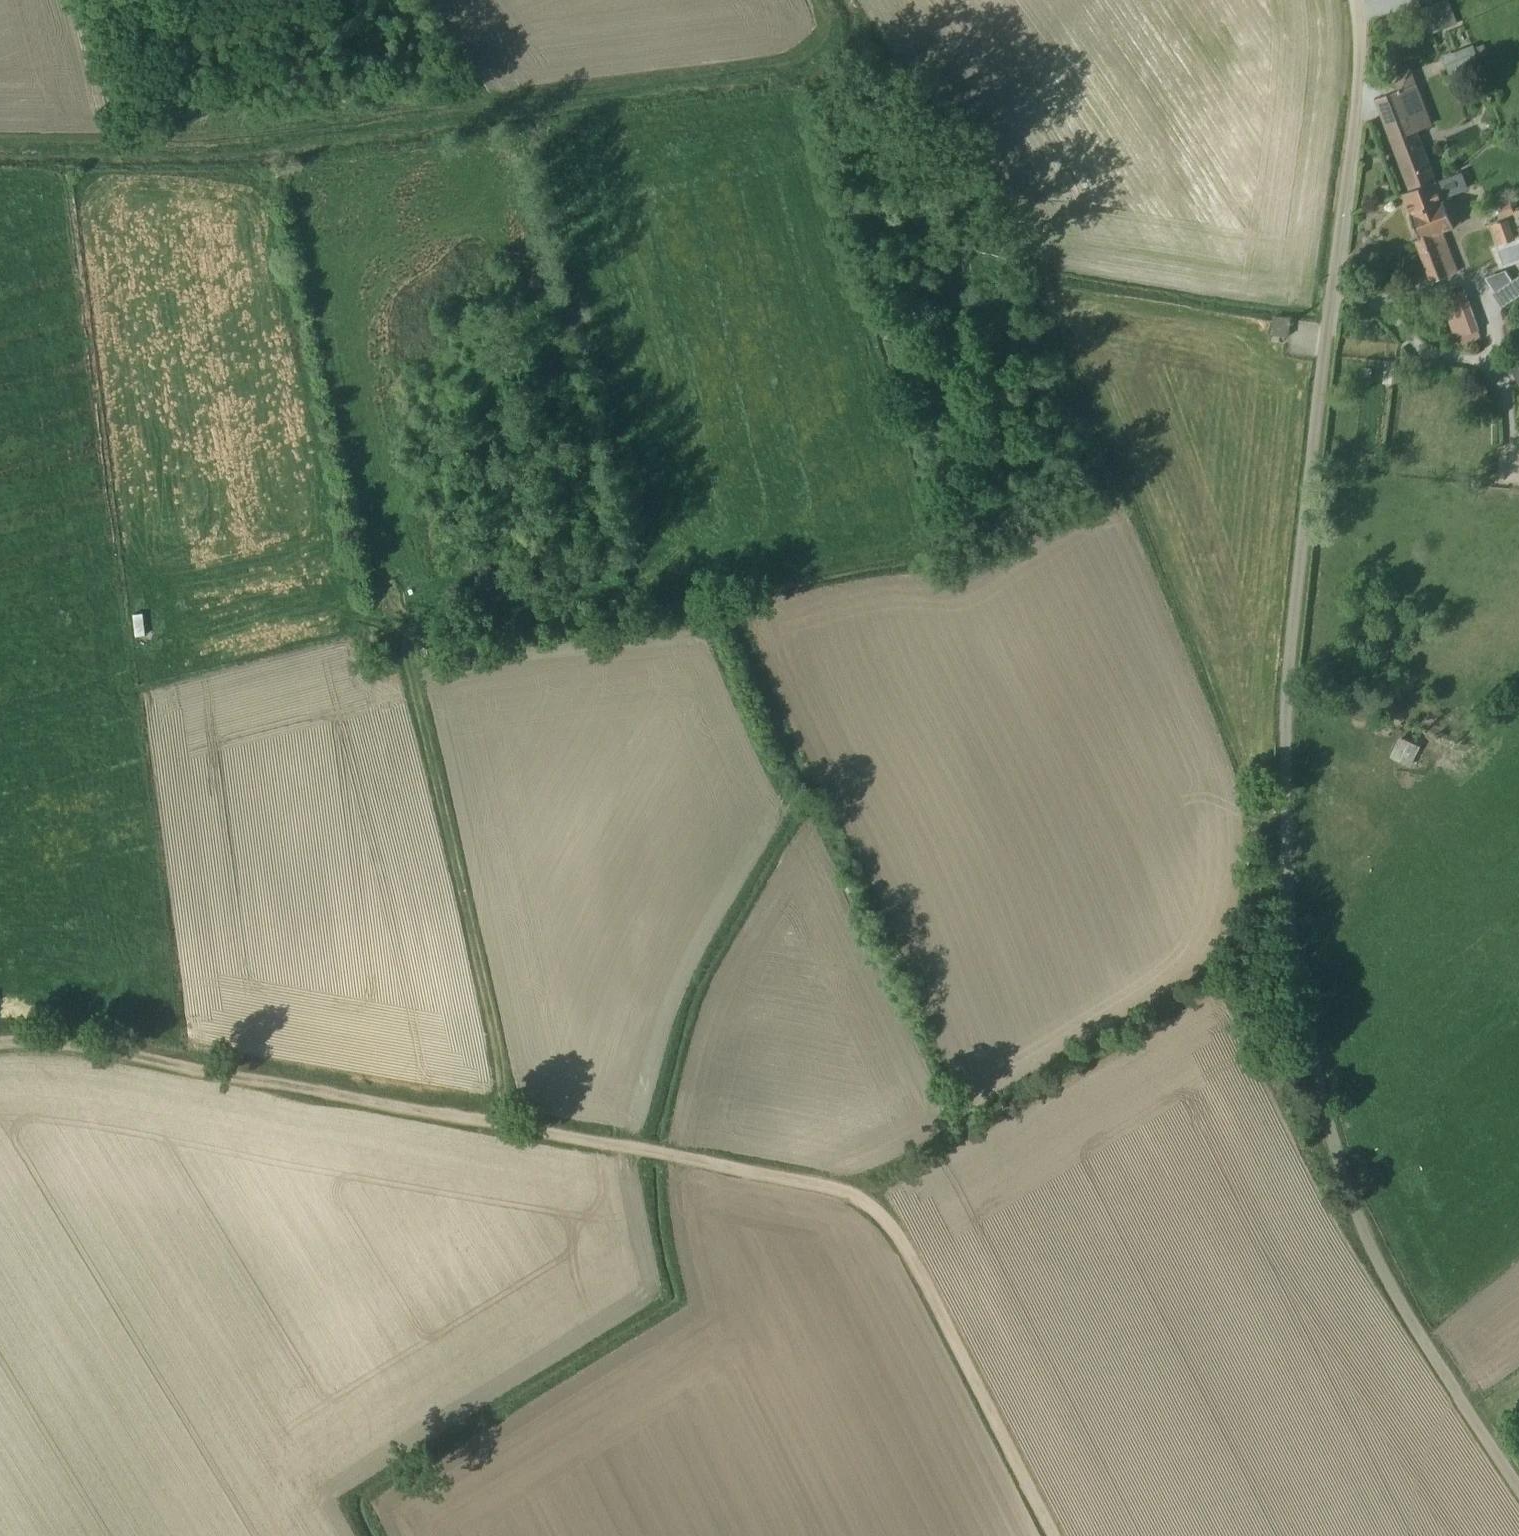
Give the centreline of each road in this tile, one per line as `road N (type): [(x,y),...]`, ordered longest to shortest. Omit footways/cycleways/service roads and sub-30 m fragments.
road 1 (unclassified): [(1356,0),(1364,50),(1290,617),(1281,835),(1288,924),(1319,1083),(1368,1247),(1518,1487)]
road 2 (track): [(1054,1535),(886,1213),(866,1194),(0,1032)]
road 3 (track): [(640,598),(410,639),(513,1126)]

